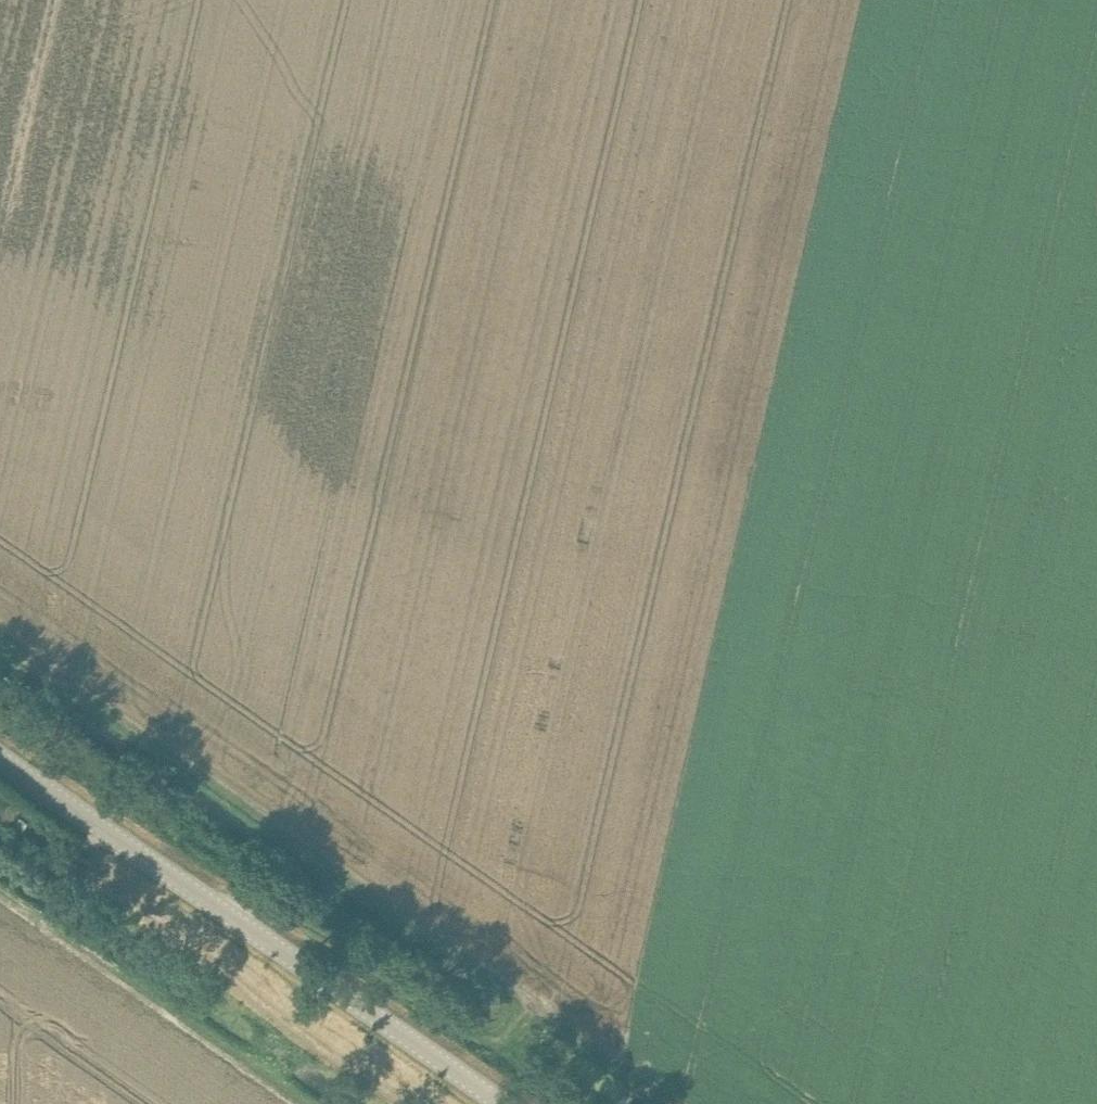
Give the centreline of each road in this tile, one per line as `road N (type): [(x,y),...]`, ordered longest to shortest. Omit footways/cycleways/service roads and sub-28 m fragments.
road 1 (secondary): [(501,1103),(0,758)]
road 2 (track): [(79,813),(118,877),(157,919),(406,1103)]
road 3 (track): [(0,893),(303,1103)]

